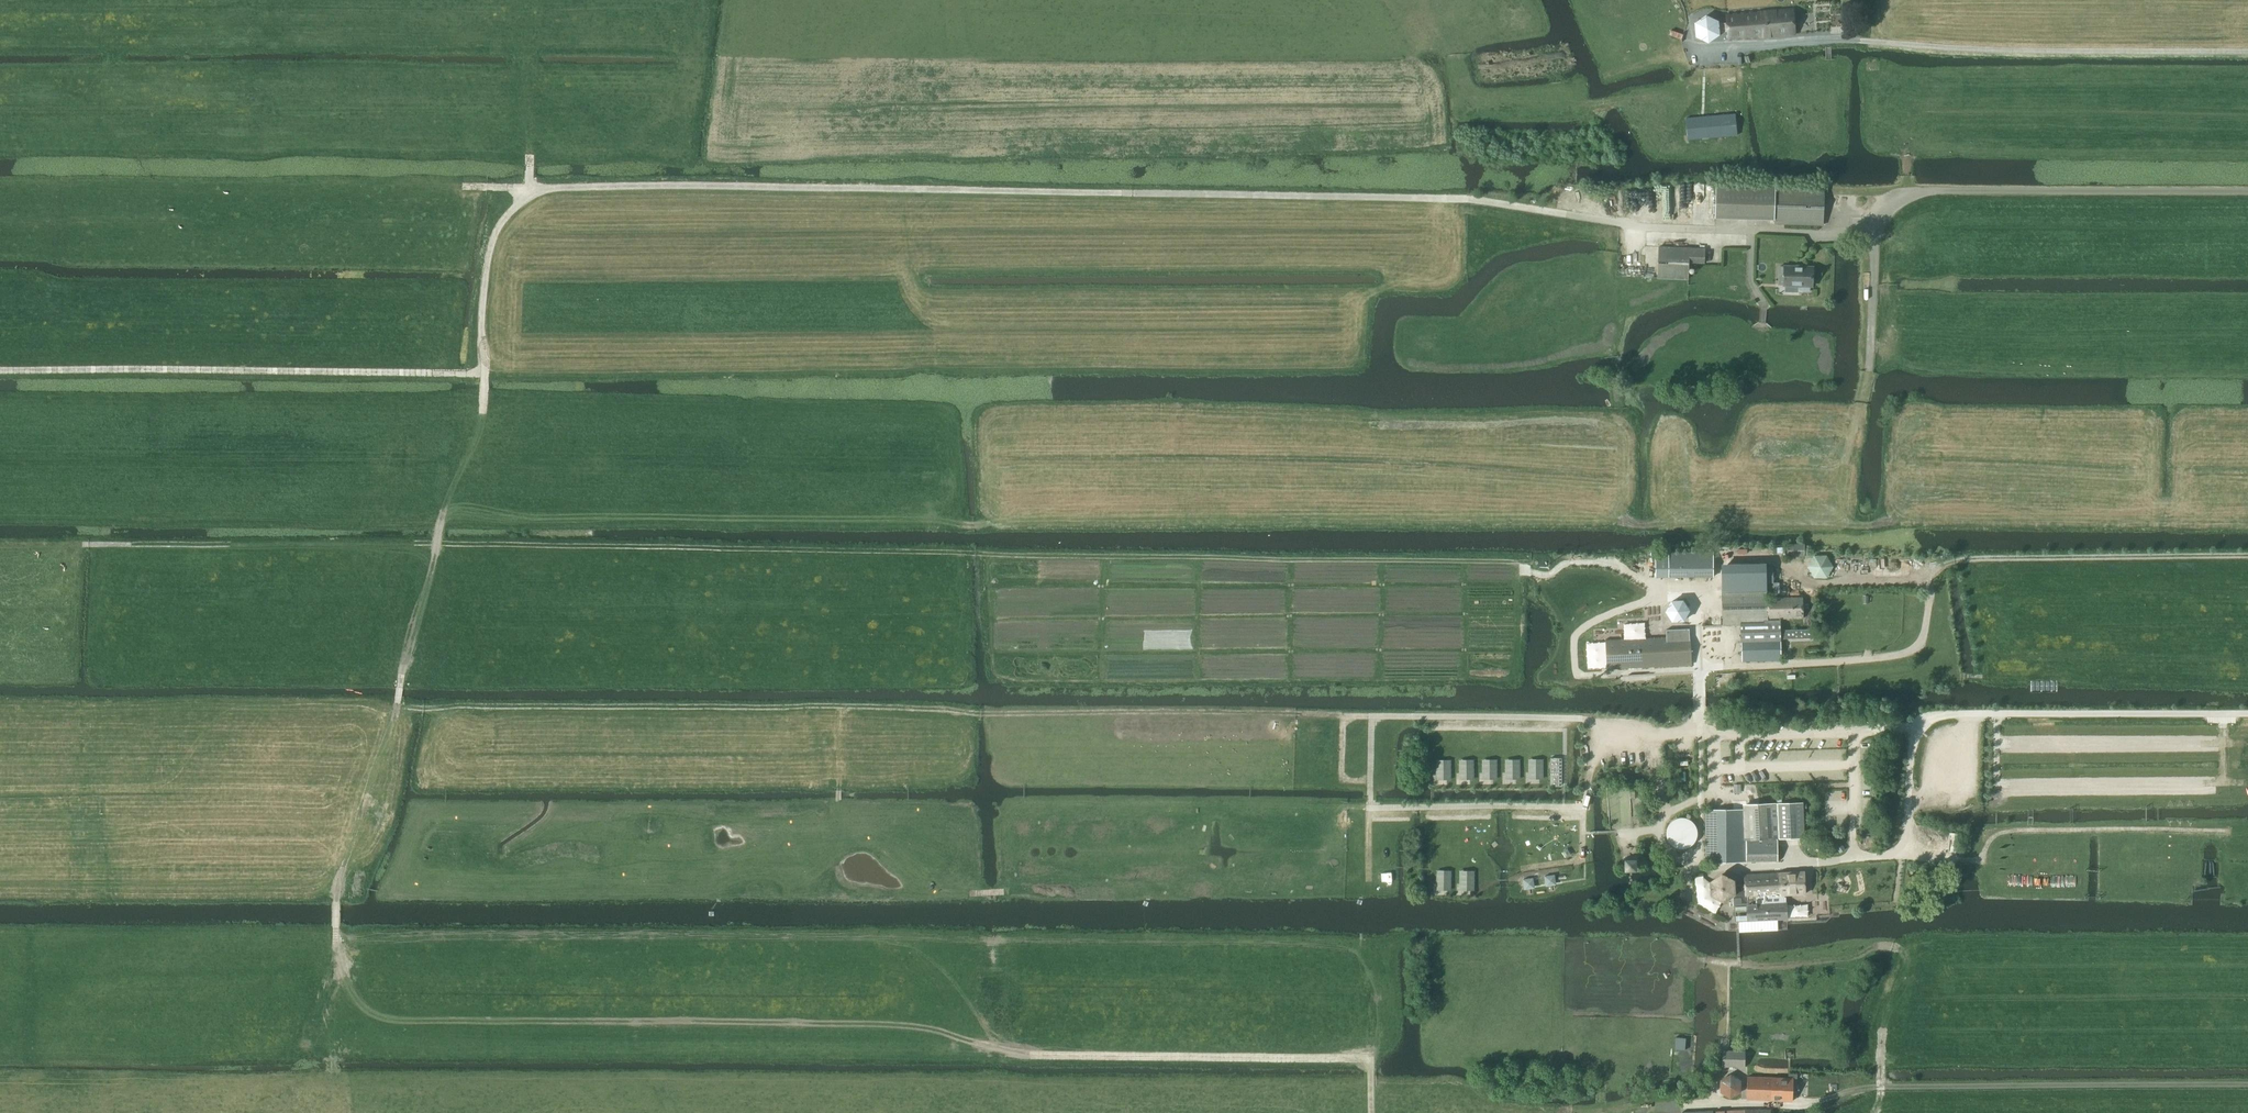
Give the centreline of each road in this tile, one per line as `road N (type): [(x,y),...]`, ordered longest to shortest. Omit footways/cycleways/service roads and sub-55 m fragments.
road 1 (track): [(1656,588),(1609,562),(1566,563),(1549,575),(1522,562),(470,546),(78,542),(27,554)]
road 2 (track): [(1370,1059),(986,1055),(930,1030),(394,1020),(362,1005),(342,970),(337,890),(368,833),(399,709)]
road 3 (track): [(1566,214),(1472,199),(529,191),(531,156)]
road 4 (track): [(1318,714),(399,709)]
road 5 (track): [(2247,557),(1954,562),(1927,575),(1923,639),(1908,653),(1701,666)]
road 6 (track): [(2247,1086),(1861,1089),(1813,1103),(1675,1106)]
road 7 (track): [(483,373),(0,371)]
road 8 (track): [(1656,588),(1700,590),(1702,804),(1668,810),(1658,833)]
road 9 (track): [(483,413),(485,271),(495,233),(529,191),(464,186)]
road 10 (track): [(1604,732),(1594,720),(1318,714)]
road 11 (track): [(1585,808),(1371,810)]
road 12 (track): [(1852,859),(1709,871),(1667,852),(1658,833)]
road 13 (track): [(407,545),(399,709)]
road 14 (track): [(1750,731),(1604,732)]

